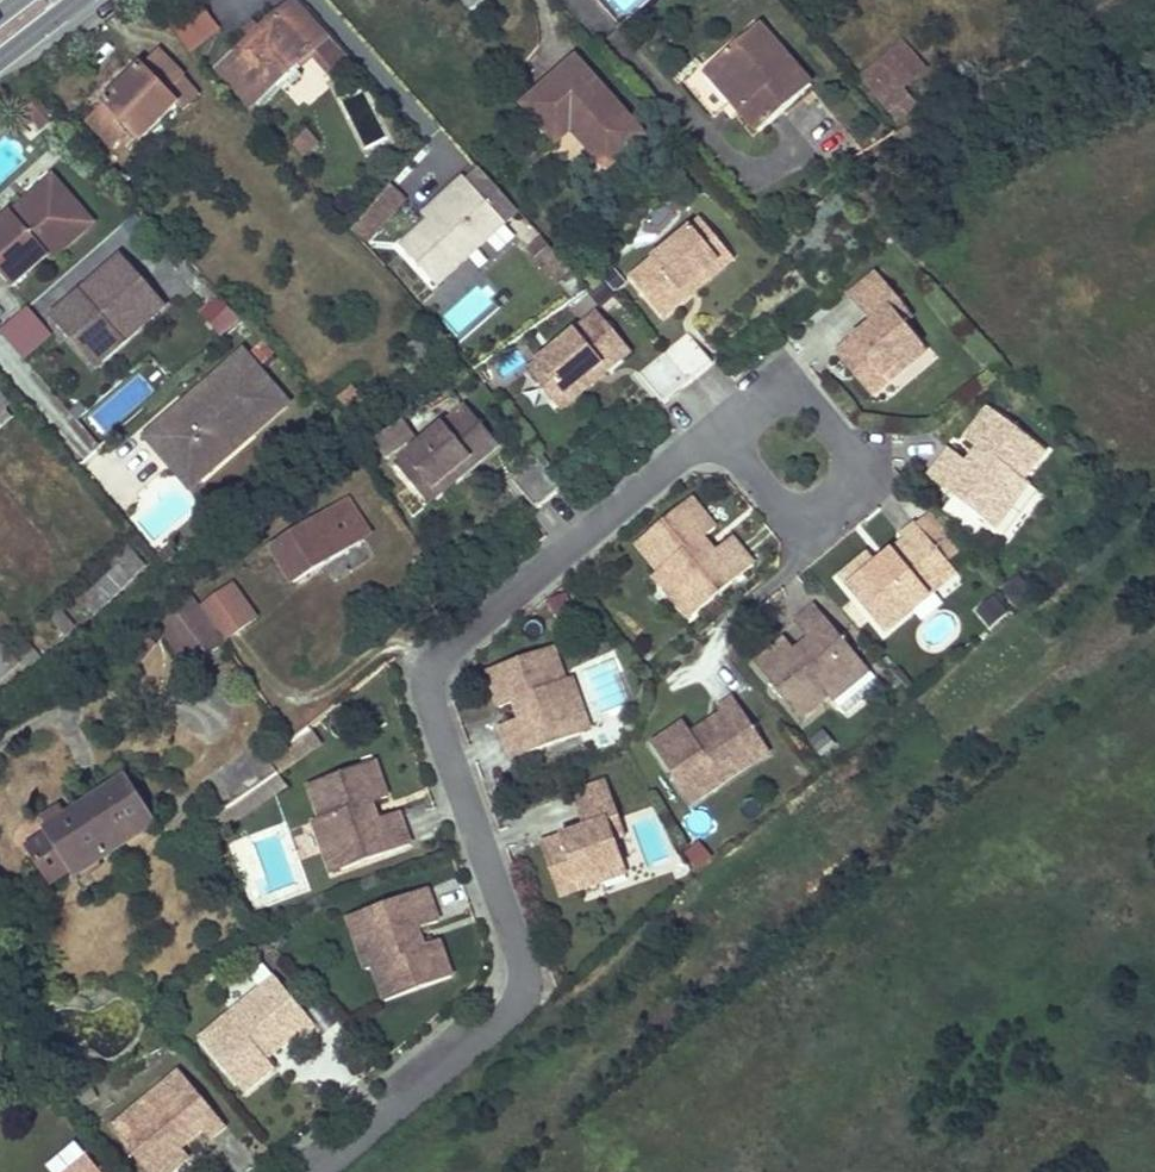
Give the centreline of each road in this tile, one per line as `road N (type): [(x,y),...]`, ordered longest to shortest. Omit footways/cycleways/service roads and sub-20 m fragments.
road 1 (residential): [(305,1171),(490,1018),(517,986),(443,708),(440,665),(482,615),(708,412)]
road 2 (residential): [(708,412),(778,349),(850,444),(837,486),(807,500),(770,489)]

